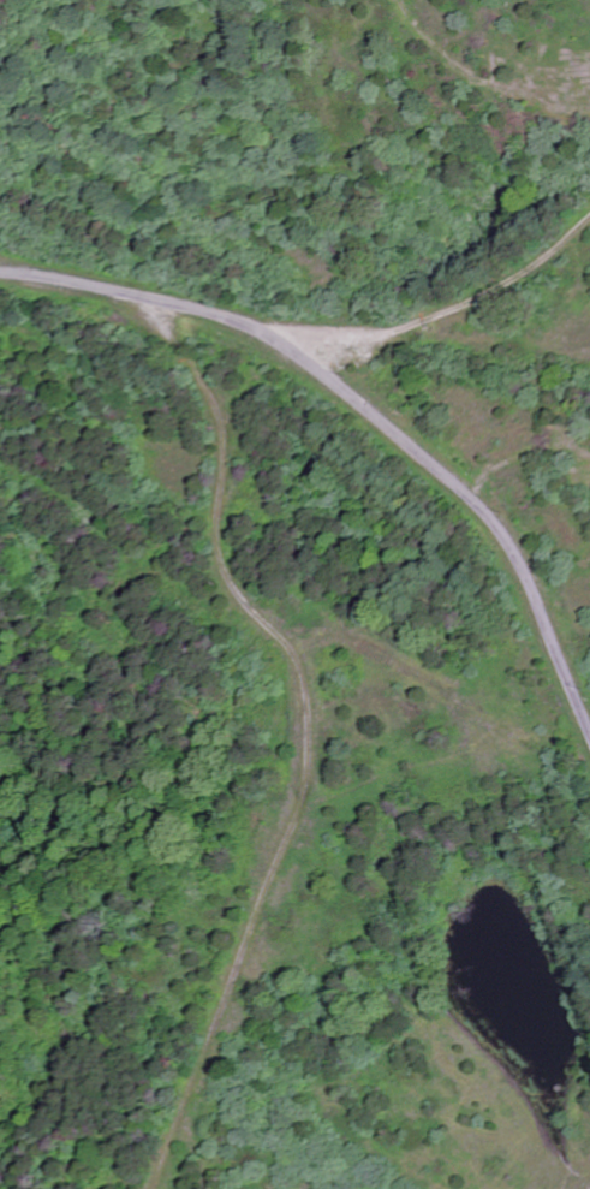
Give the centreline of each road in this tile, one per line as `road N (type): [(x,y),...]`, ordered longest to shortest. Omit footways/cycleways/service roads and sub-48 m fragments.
road 1 (track): [(162,299),(159,320),(211,393),(228,444),(219,533),(230,582),(304,655),(318,715),(317,778),(207,1056),(164,1188)]
road 2 (residential): [(589,720),(519,541),(306,364),(258,334),(181,304),(0,272)]
road 3 (track): [(294,357),(318,338),(392,333),(483,292),(589,213)]

